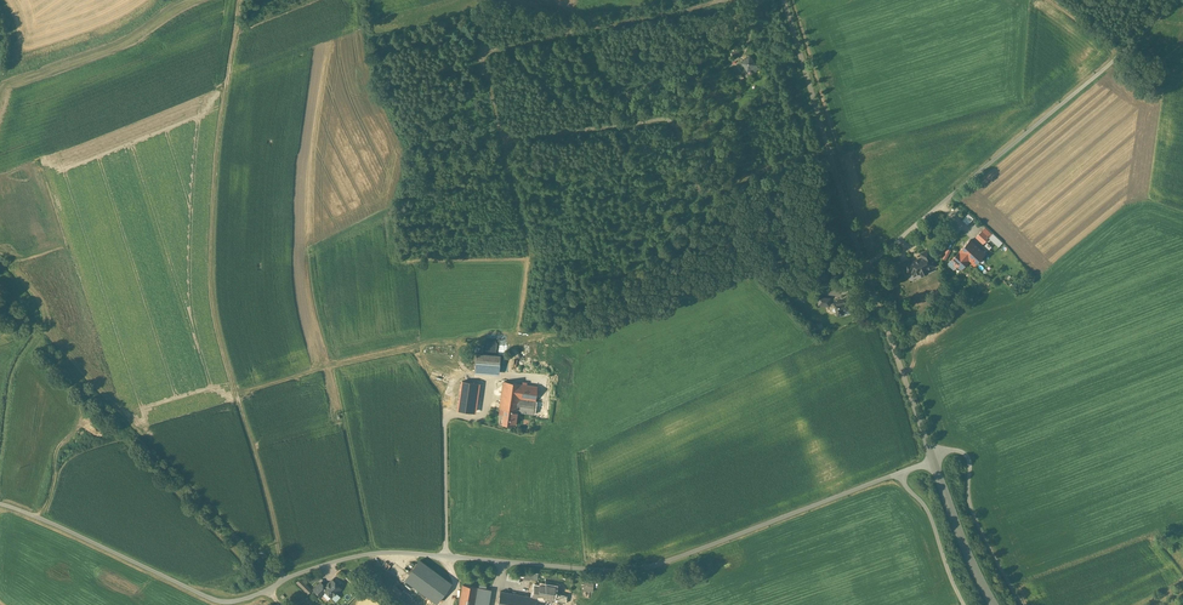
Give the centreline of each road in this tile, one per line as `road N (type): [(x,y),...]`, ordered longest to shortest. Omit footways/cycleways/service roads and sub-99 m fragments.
road 1 (unclassified): [(934,458),(661,564),(613,570),(375,552),(324,563),(227,602),(0,504)]
road 2 (track): [(283,581),(211,285),(217,143),(240,0)]
road 3 (unclassified): [(1177,0),(864,267)]
road 4 (track): [(855,236),(627,321),(523,339),(506,373)]
road 5 (unclassified): [(784,0),(864,267)]
road 6 (track): [(237,395),(421,348),(455,355),(475,376)]
road 7 (track): [(726,0),(482,54)]
road 8 (unclassified): [(864,267),(934,458)]
road 9 (unclassified): [(934,458),(995,604)]
road 10 (track): [(1050,0),(1160,76)]

